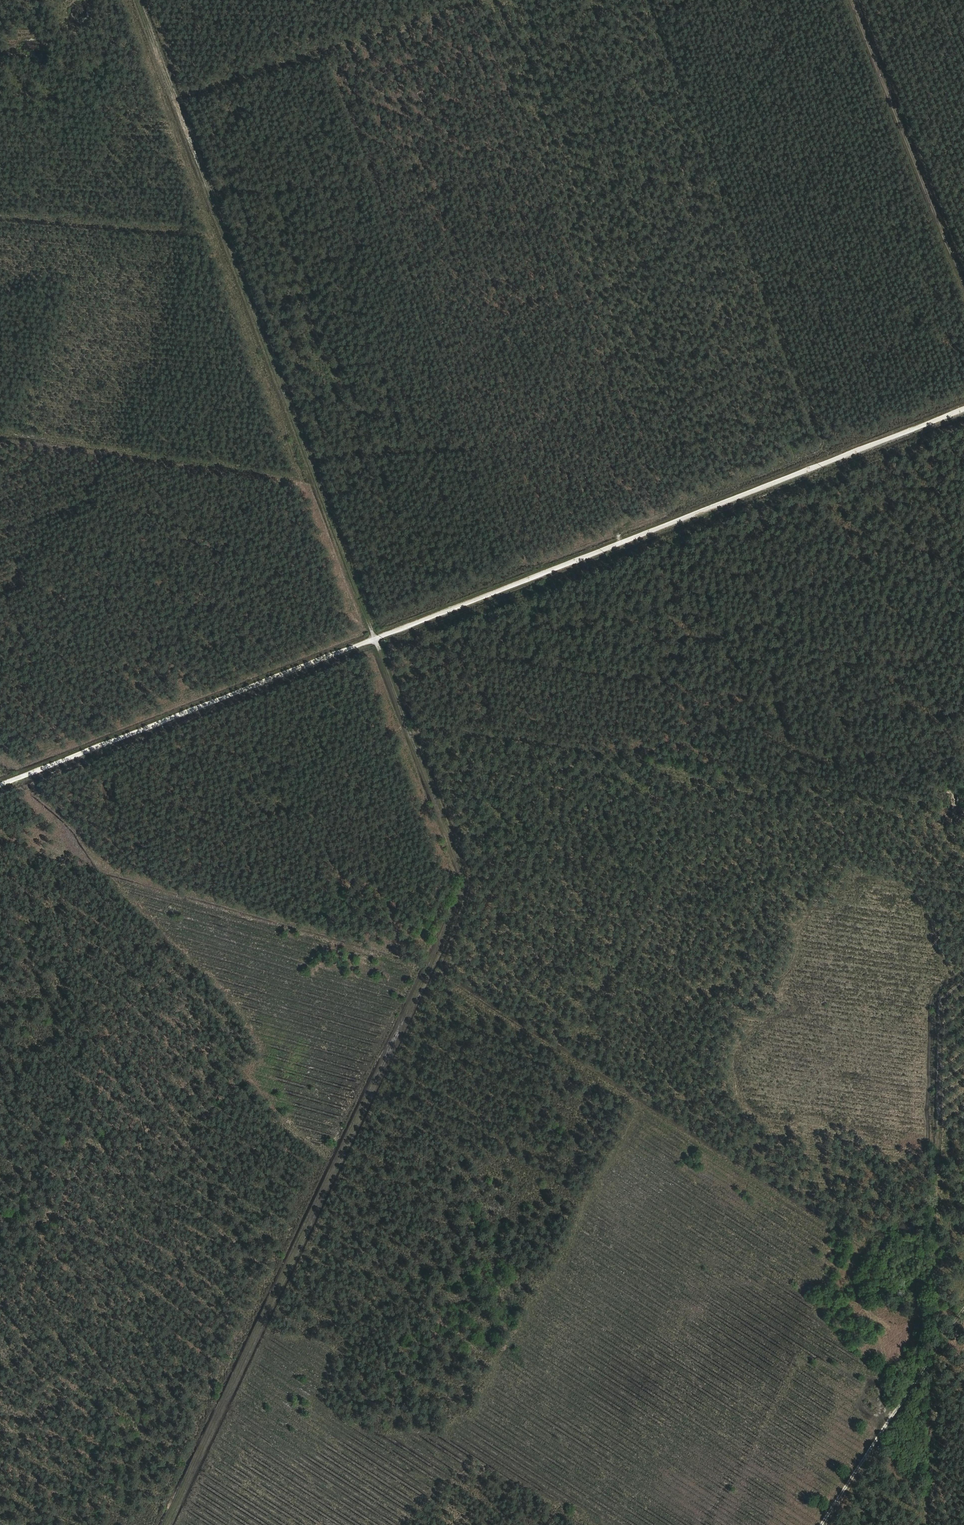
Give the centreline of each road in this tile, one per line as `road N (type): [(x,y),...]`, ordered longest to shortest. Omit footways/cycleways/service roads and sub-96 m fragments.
road 1 (track): [(0,788),(963,410)]
road 2 (track): [(468,896),(137,0)]
road 3 (track): [(468,896),(393,1033),(164,1524)]
road 4 (track): [(963,278),(856,0)]
road 5 (track): [(822,1524),(963,1304)]

